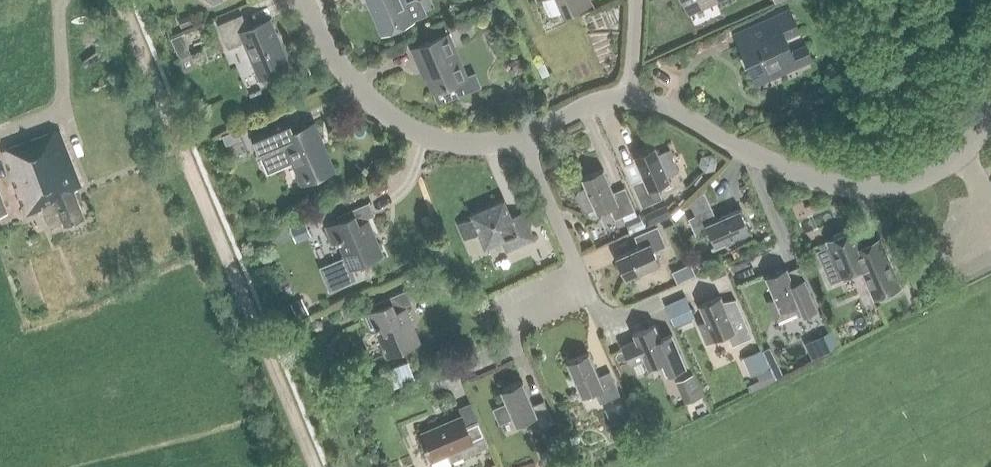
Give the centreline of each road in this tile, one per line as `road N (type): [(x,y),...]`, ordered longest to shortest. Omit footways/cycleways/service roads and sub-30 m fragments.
road 1 (track): [(315,466),(120,0)]
road 2 (residential): [(990,109),(936,172),(903,186),(857,188),(754,156),(630,97)]
road 3 (residential): [(519,138),(435,140),(385,116),(330,53),(304,0)]
road 4 (unclassified): [(576,275),(519,138)]
road 5 (residential): [(630,97),(566,113),(519,138)]

